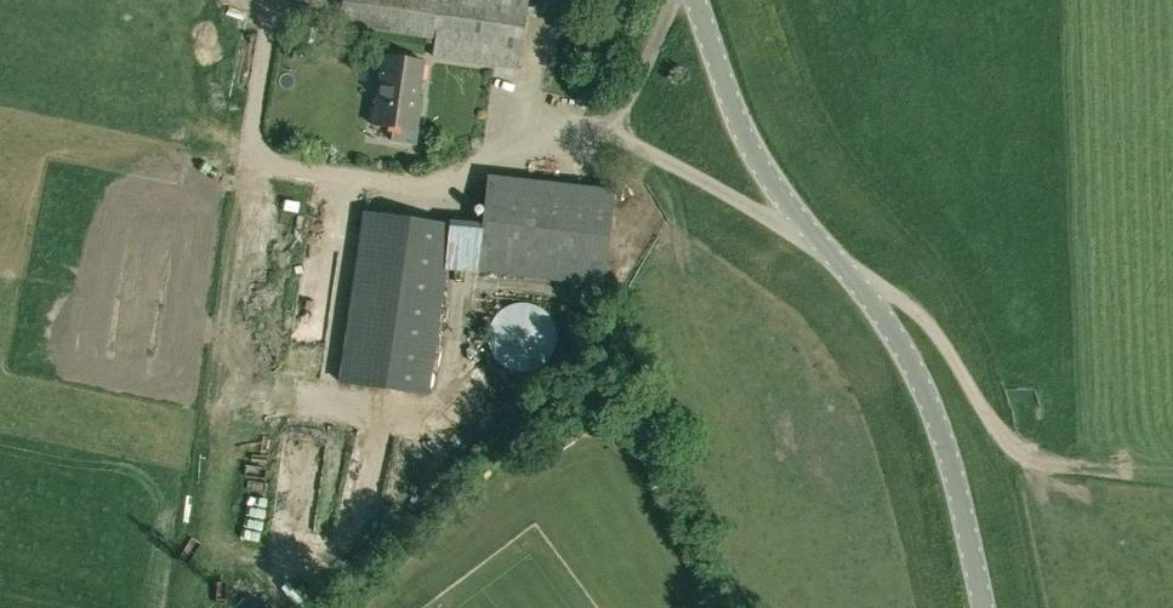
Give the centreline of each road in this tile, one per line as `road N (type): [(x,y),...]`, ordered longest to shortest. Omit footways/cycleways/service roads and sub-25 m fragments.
road 1 (tertiary): [(984,607),(950,459),(917,373),(881,312),(763,168),(696,0)]
road 2 (track): [(863,289),(895,295),(918,314),(996,424),(1025,452)]

